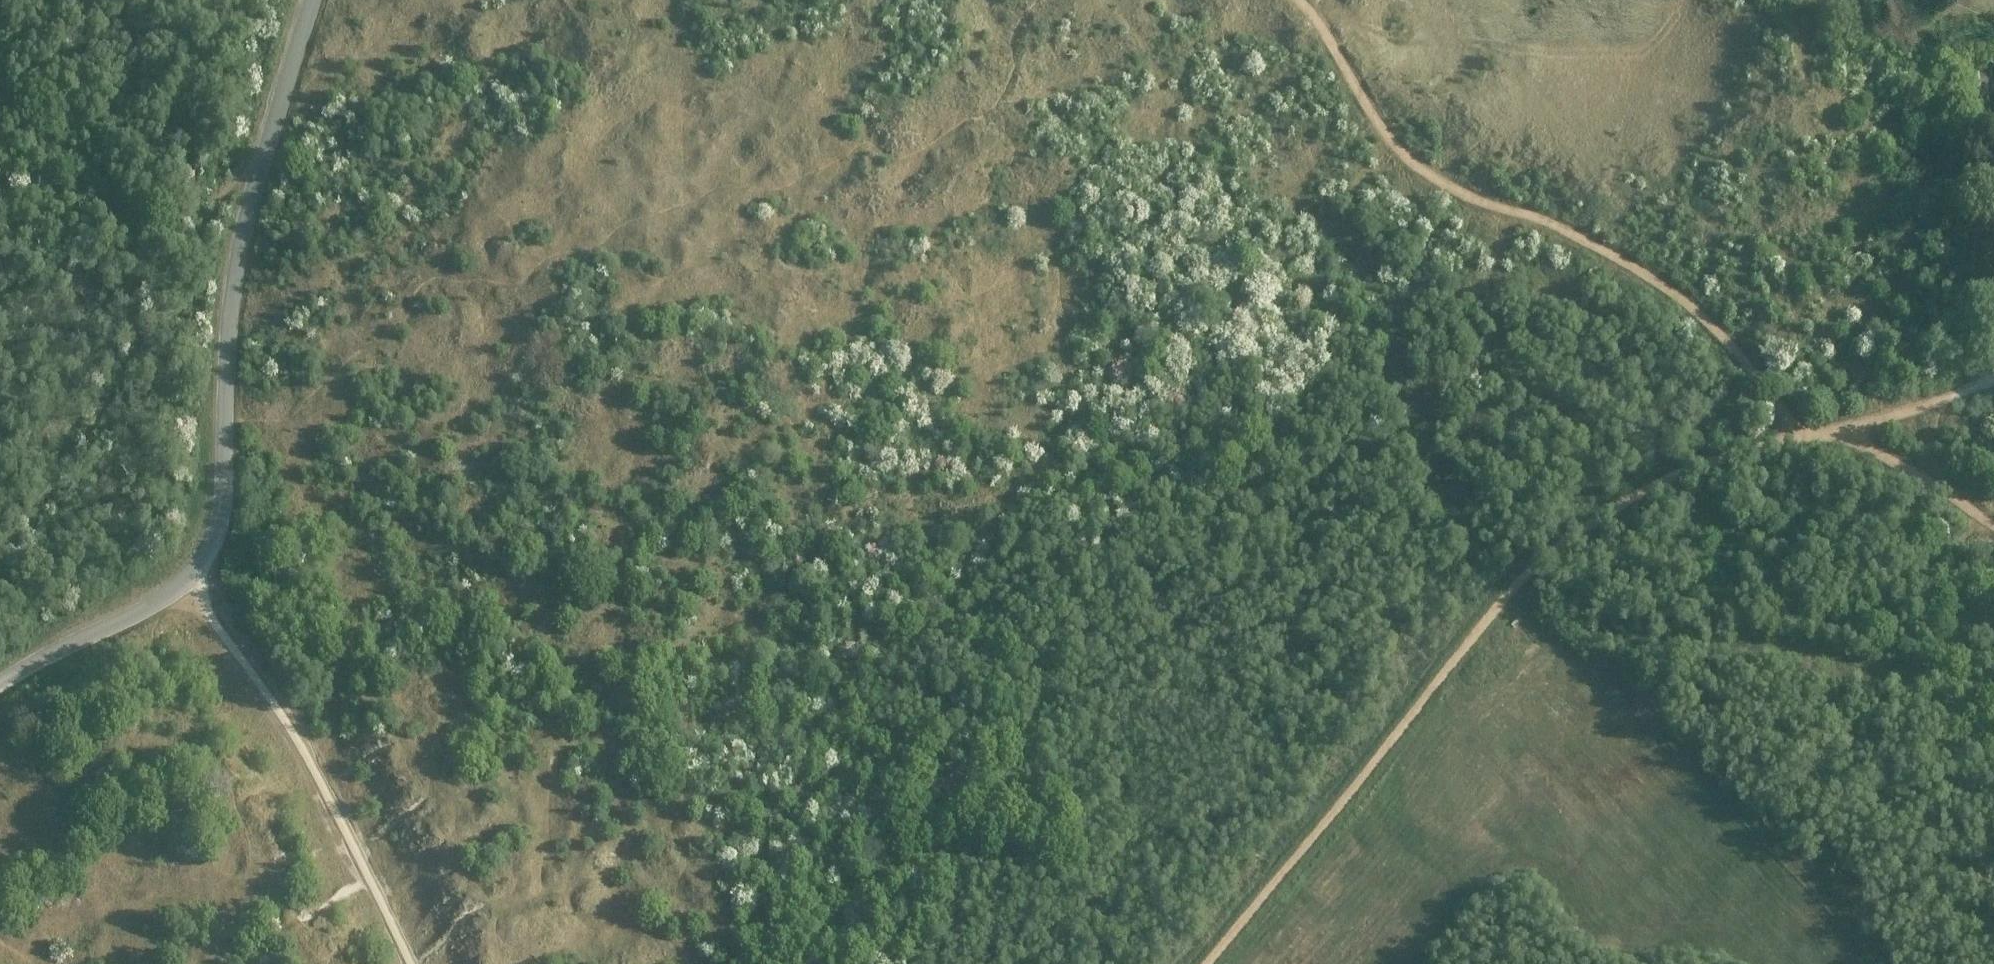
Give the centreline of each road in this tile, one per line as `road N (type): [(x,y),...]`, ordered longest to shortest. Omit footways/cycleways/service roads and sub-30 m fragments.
road 1 (unclassified): [(0,682),(155,603),(206,555),(220,511),(238,250),(311,0)]
road 2 (track): [(1297,0),(1405,156),(1472,202),(1542,223),(1685,303),(1737,352),(1791,429),(1814,437)]

